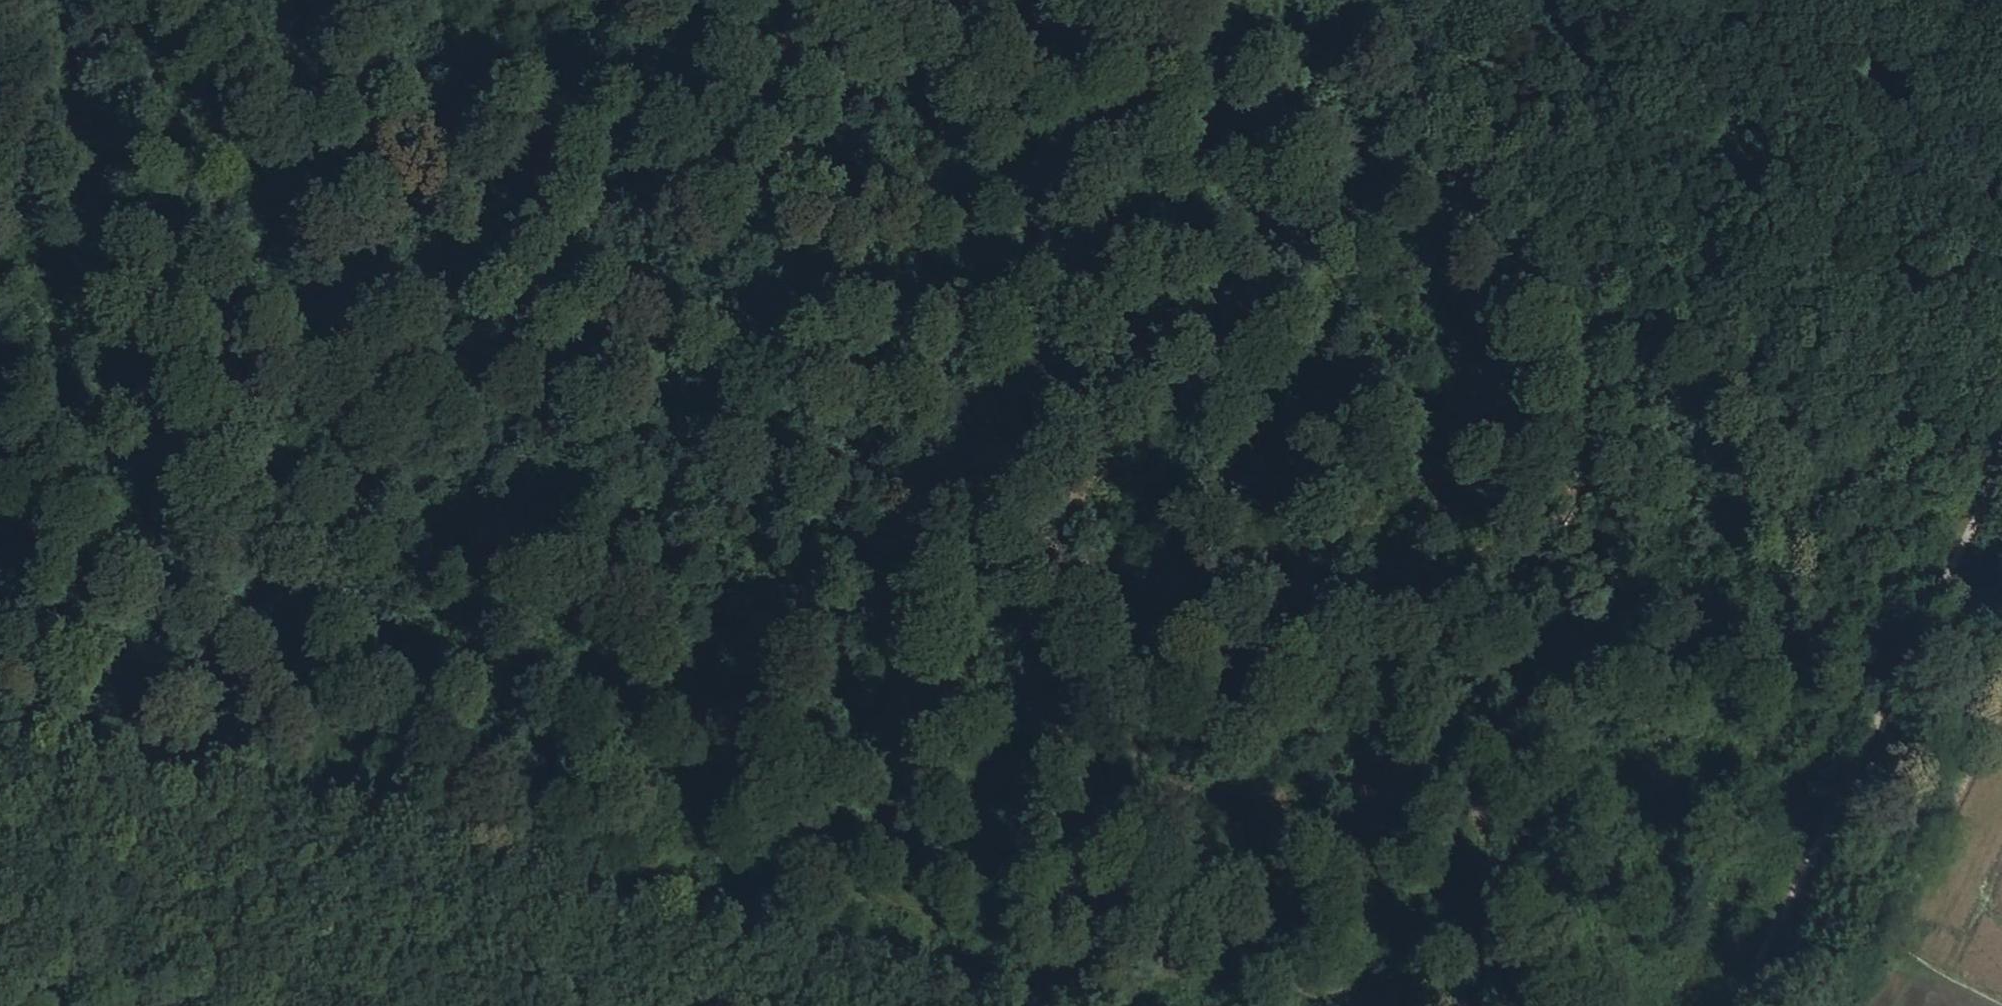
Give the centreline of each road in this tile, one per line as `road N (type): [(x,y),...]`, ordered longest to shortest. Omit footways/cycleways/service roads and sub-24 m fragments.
road 1 (track): [(0,714),(1045,1005)]
road 2 (track): [(2001,490),(1739,1005)]

